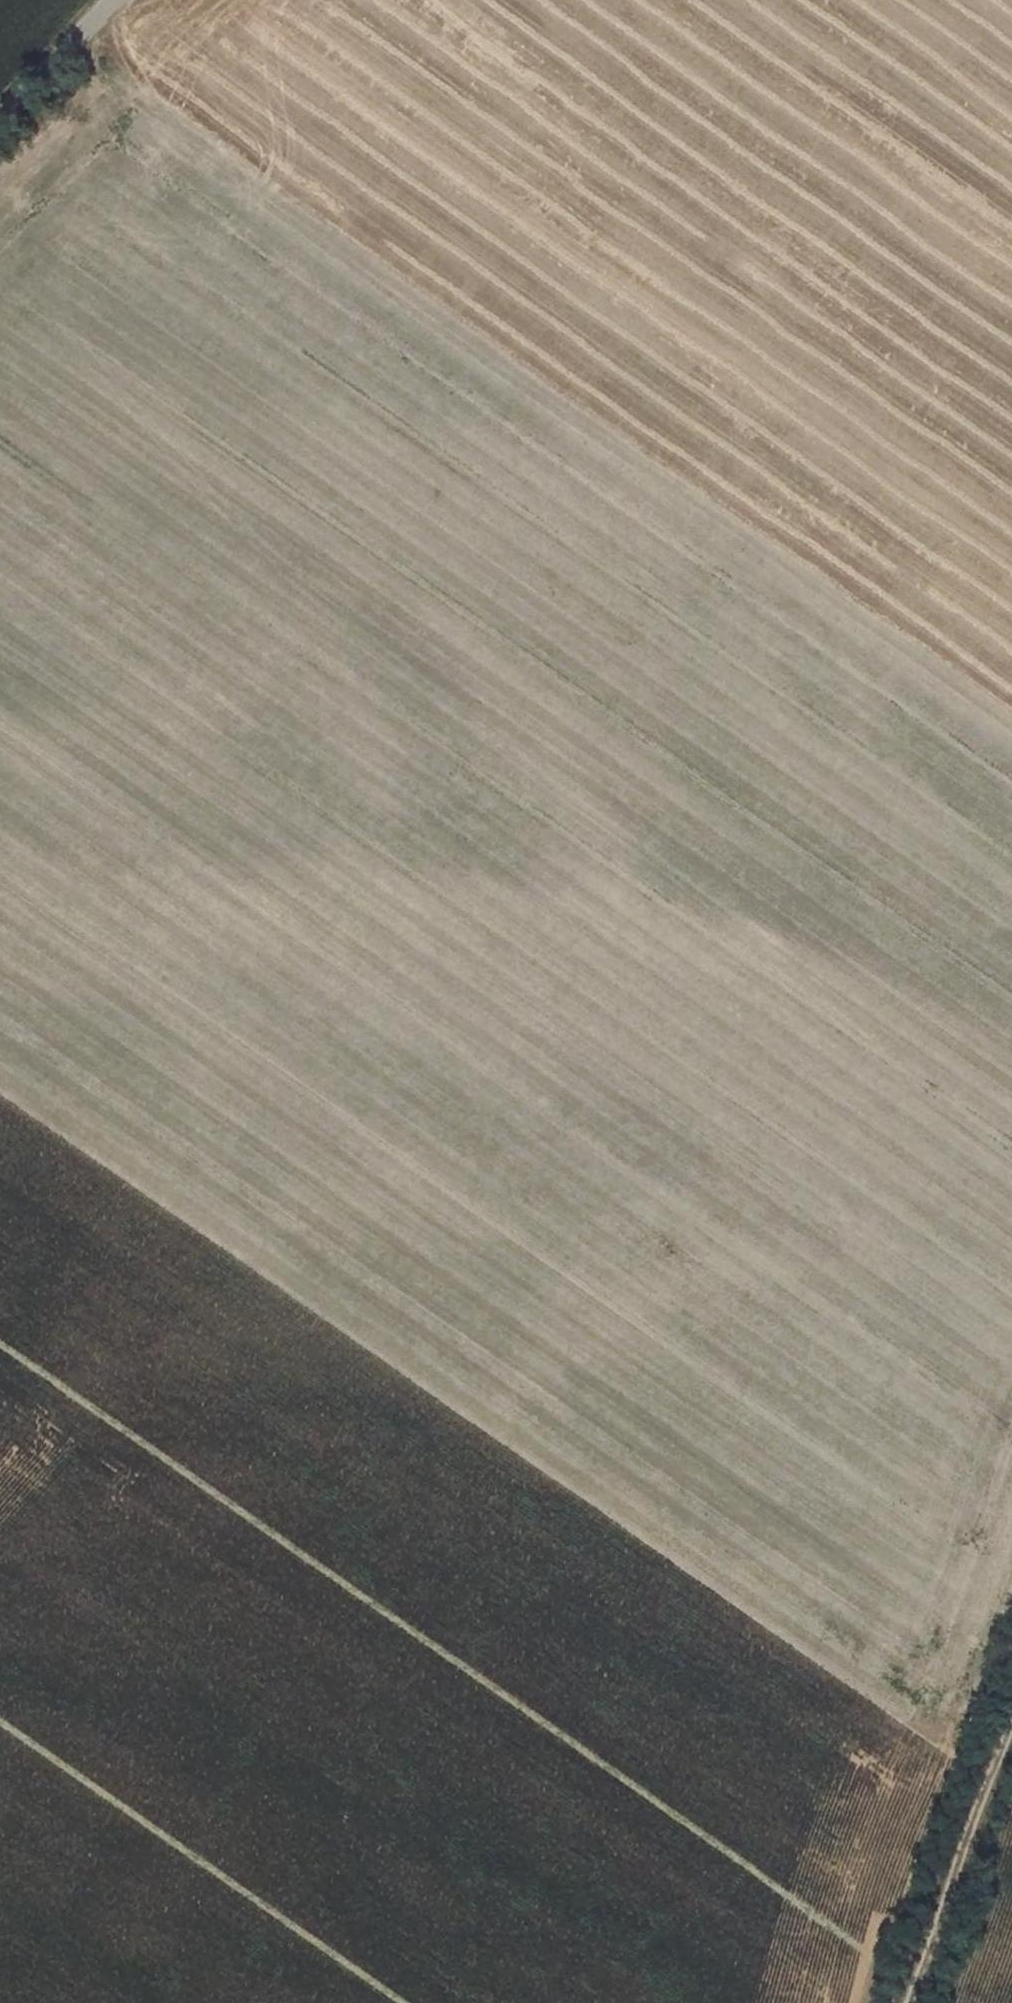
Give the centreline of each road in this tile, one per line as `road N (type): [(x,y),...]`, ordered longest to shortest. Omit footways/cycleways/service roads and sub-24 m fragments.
road 1 (track): [(1011,1726),(911,2002)]
road 2 (unclassified): [(110,0),(0,109)]

